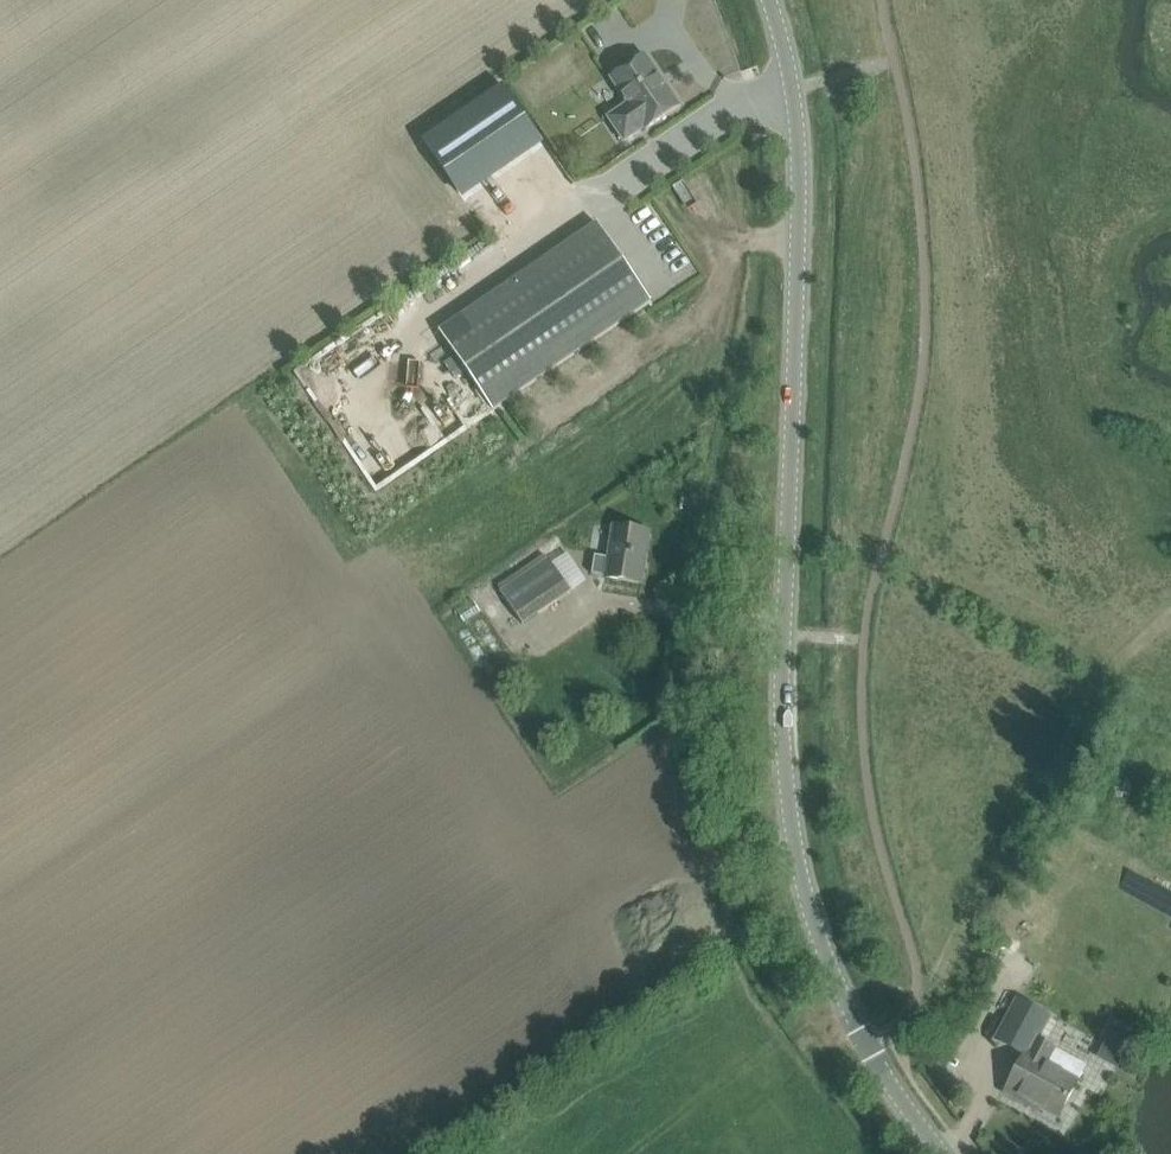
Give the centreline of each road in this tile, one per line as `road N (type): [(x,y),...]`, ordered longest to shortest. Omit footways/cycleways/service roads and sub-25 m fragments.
road 1 (unclassified): [(944,1153),(890,1083),(838,991),(790,822),(783,688),(799,204),(792,86),(768,0)]

